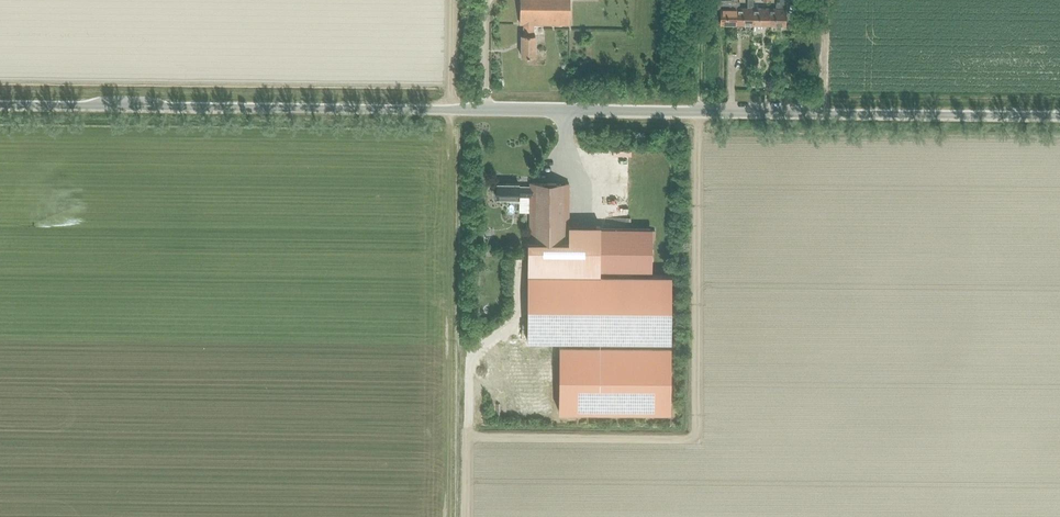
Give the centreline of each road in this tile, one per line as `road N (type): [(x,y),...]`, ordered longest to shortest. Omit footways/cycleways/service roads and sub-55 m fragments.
road 1 (unclassified): [(0,106),(1059,117)]

